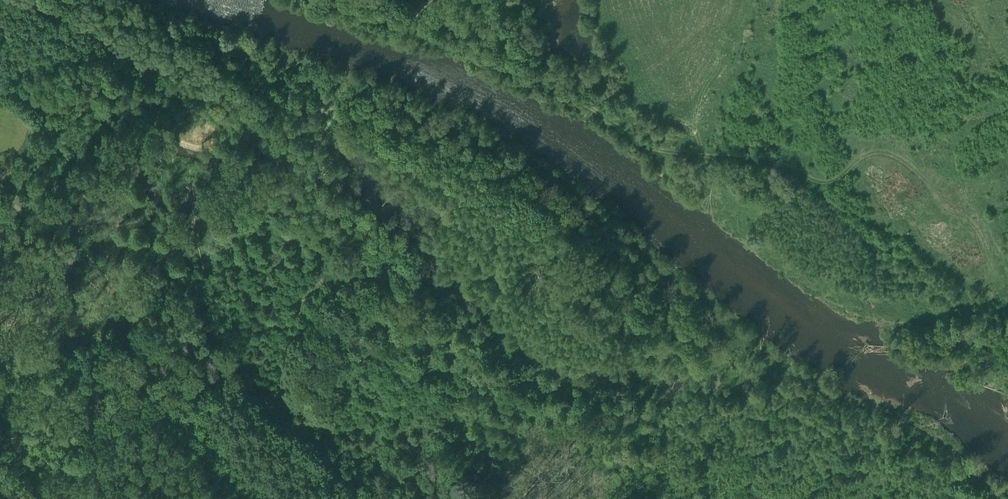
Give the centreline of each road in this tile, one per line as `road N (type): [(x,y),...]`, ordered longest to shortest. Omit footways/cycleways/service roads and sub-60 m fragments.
road 1 (track): [(82,0),(382,99),(496,153),(655,256),(780,357),(854,401)]
road 2 (track): [(327,0),(535,76),(648,146),(769,162)]

